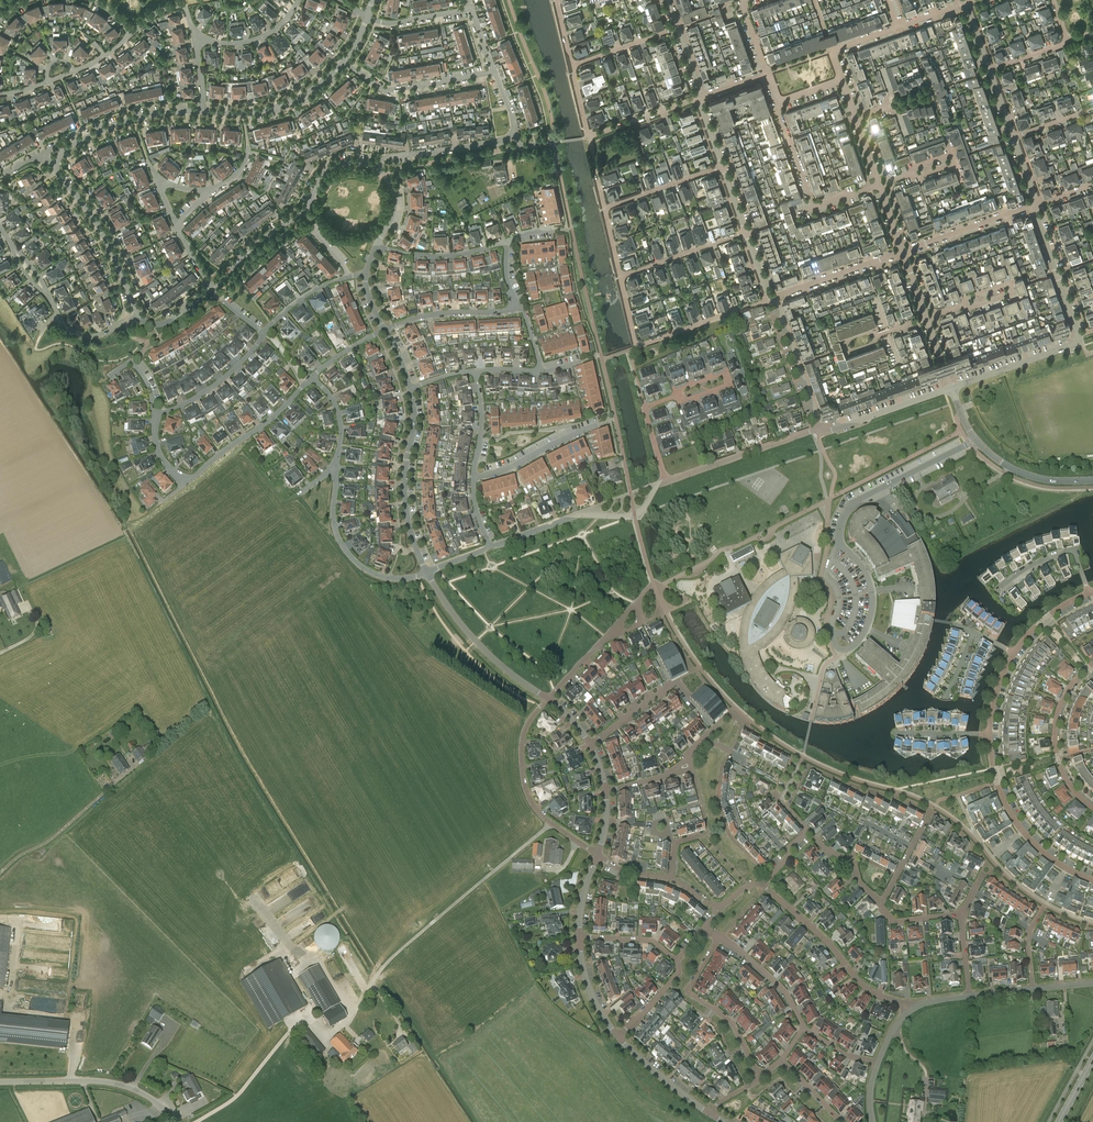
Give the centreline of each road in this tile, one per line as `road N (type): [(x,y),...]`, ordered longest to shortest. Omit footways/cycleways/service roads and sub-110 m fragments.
road 1 (tertiary): [(212,288),(306,212),(329,168),(353,161),(385,174)]
road 2 (residential): [(772,298),(637,346),(619,276)]
road 3 (residential): [(598,854),(543,816),(527,794),(524,733),(548,699)]
road 4 (residential): [(909,1011),(860,983),(817,933),(762,888)]
road 5 (unclassified): [(177,1121),(119,1084),(0,1082)]
road 6 (tertiary): [(427,571),(405,495),(411,389)]
road 7 (residential): [(427,571),(387,578),(354,561),(334,519),(337,462)]
road 8 (tertiary): [(548,699),(476,642),(427,571)]
road 9 (residential): [(839,540),(854,502),(974,440)]
road 10 (tertiary): [(139,315),(113,252),(57,163)]
road 11 (residential): [(1092,808),(1065,779),(1055,733),(1063,698),(1092,663)]
road 12 (tertiary): [(665,483),(820,430)]
road 13 (residential): [(184,479),(267,422),(311,378)]
road 14 (residential): [(495,72),(384,91),(344,61)]
road 15 (tertiary): [(57,163),(75,143),(121,122),(203,111)]
road 16 (tertiary): [(203,111),(285,104),(344,61)]
road 17 (tertiary): [(635,516),(582,515),(490,545)]
road 18 (residential): [(746,1049),(732,1023),(687,993),(721,937)]
road 19 (residential): [(772,298),(820,430)]
road 20 (tertiary): [(952,389),(1074,345),(1077,335)]
road 21 (residential): [(772,298),(903,251)]
road 22 (residential): [(903,251),(1034,205)]
road 23 (residential): [(154,415),(226,377),(264,334)]
road 24 (residential): [(474,479),(601,424)]
road 25 (tertiary): [(820,430),(952,389)]
road 26 (tertiary): [(1077,335),(1034,205)]
road 27 (residential): [(619,276),(746,232)]
road 28 (residential): [(506,243),(438,255),(376,246)]
road 29 (residential): [(999,590),(1034,563),(1075,551),(1089,593)]
road 30 (residential): [(389,157),(507,140),(514,131)]
road 31 (tertiary): [(1092,480),(1022,473),(974,440)]
road 32 (residential): [(385,331),(434,314),(509,309)]
road 33 (residential): [(604,208),(722,166)]
road 34 (residential): [(803,1027),(784,991),(721,937)]
road 35 (residential): [(678,396),(680,402),(729,385),(725,373),(676,390)]
road 36 (tertiary): [(710,1115),(618,1036)]
road 37 (residential): [(196,41),(257,39),(299,0)]

